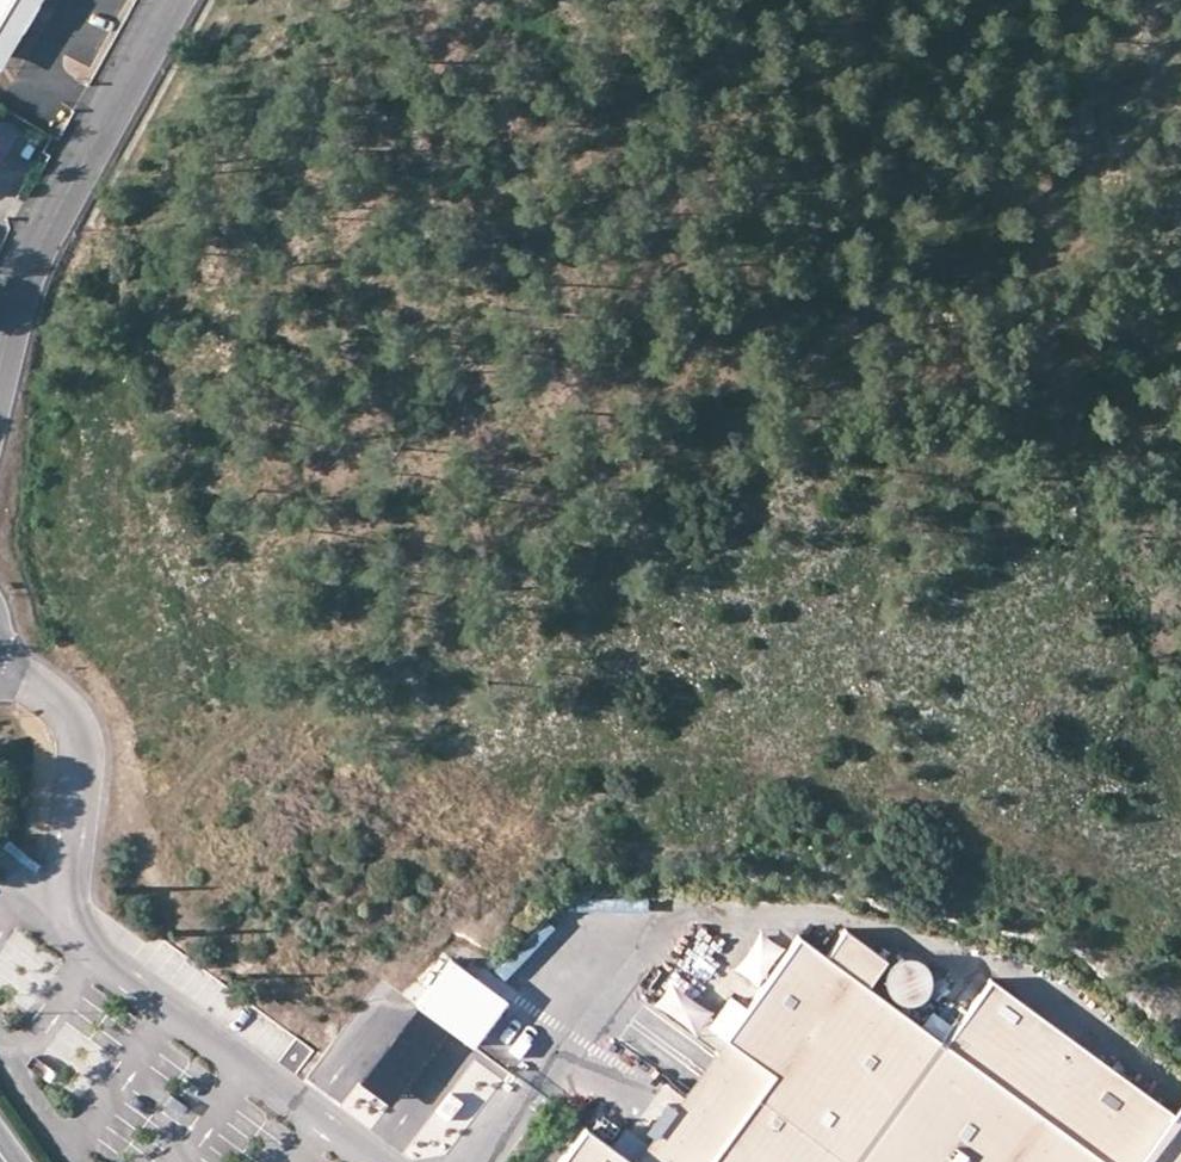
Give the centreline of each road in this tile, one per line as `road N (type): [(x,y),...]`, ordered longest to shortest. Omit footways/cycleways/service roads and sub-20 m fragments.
road 1 (tertiary): [(172,0),(47,227),(0,365)]

